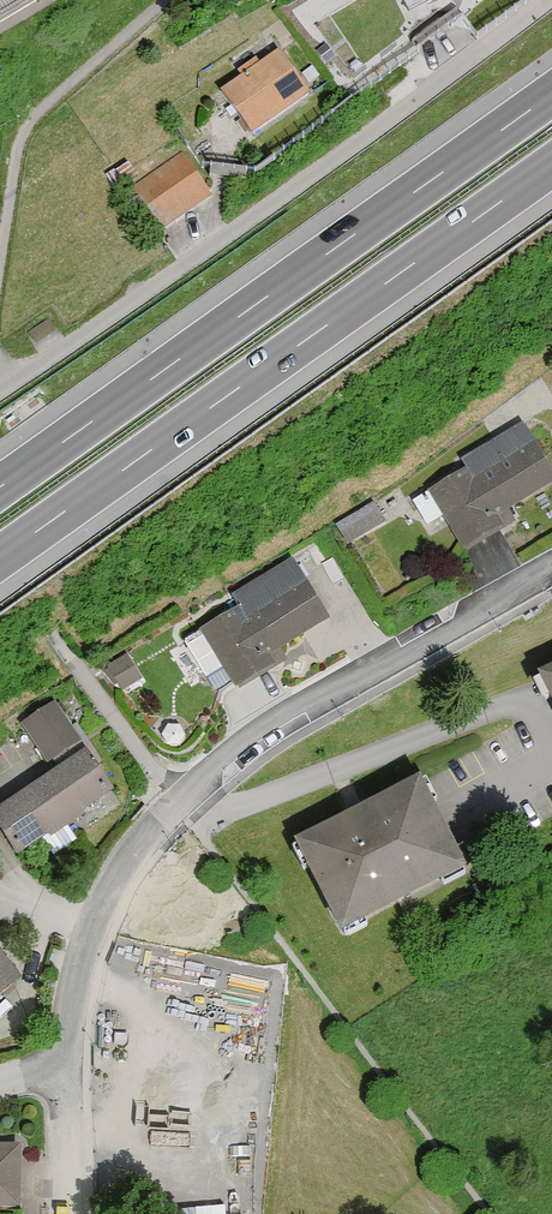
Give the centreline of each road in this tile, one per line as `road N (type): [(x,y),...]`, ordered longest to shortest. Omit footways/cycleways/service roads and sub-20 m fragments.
road 1 (residential): [(65,1065),(68,1012),(91,929),(121,870),(180,804),(274,727),(551,568)]
road 2 (motorway): [(551,94),(0,487)]
road 3 (motorway): [(0,557),(551,165)]
road 4 (residential): [(0,392),(547,0)]
road 5 (unclassified): [(66,1213),(65,1065)]

